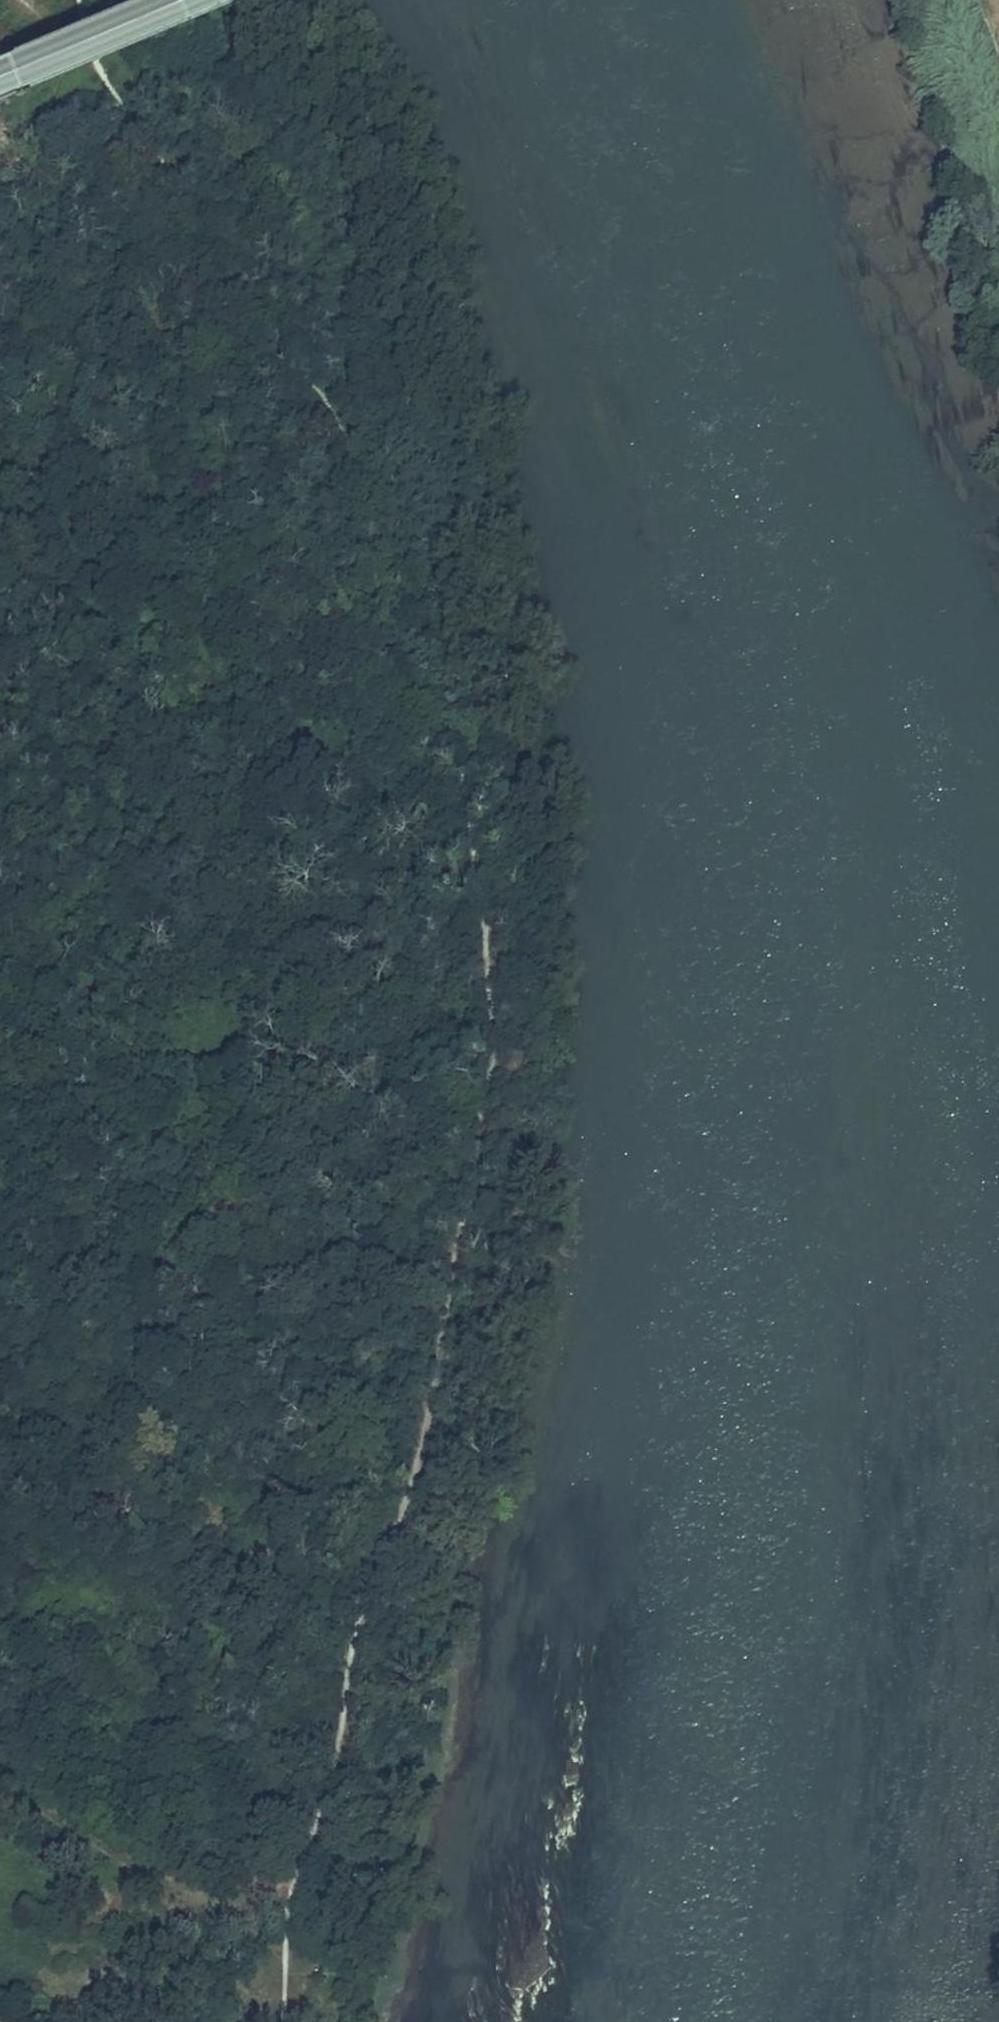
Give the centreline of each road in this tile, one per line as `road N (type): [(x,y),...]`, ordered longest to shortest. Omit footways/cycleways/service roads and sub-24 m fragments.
road 1 (secondary): [(16,72),(182,0)]

